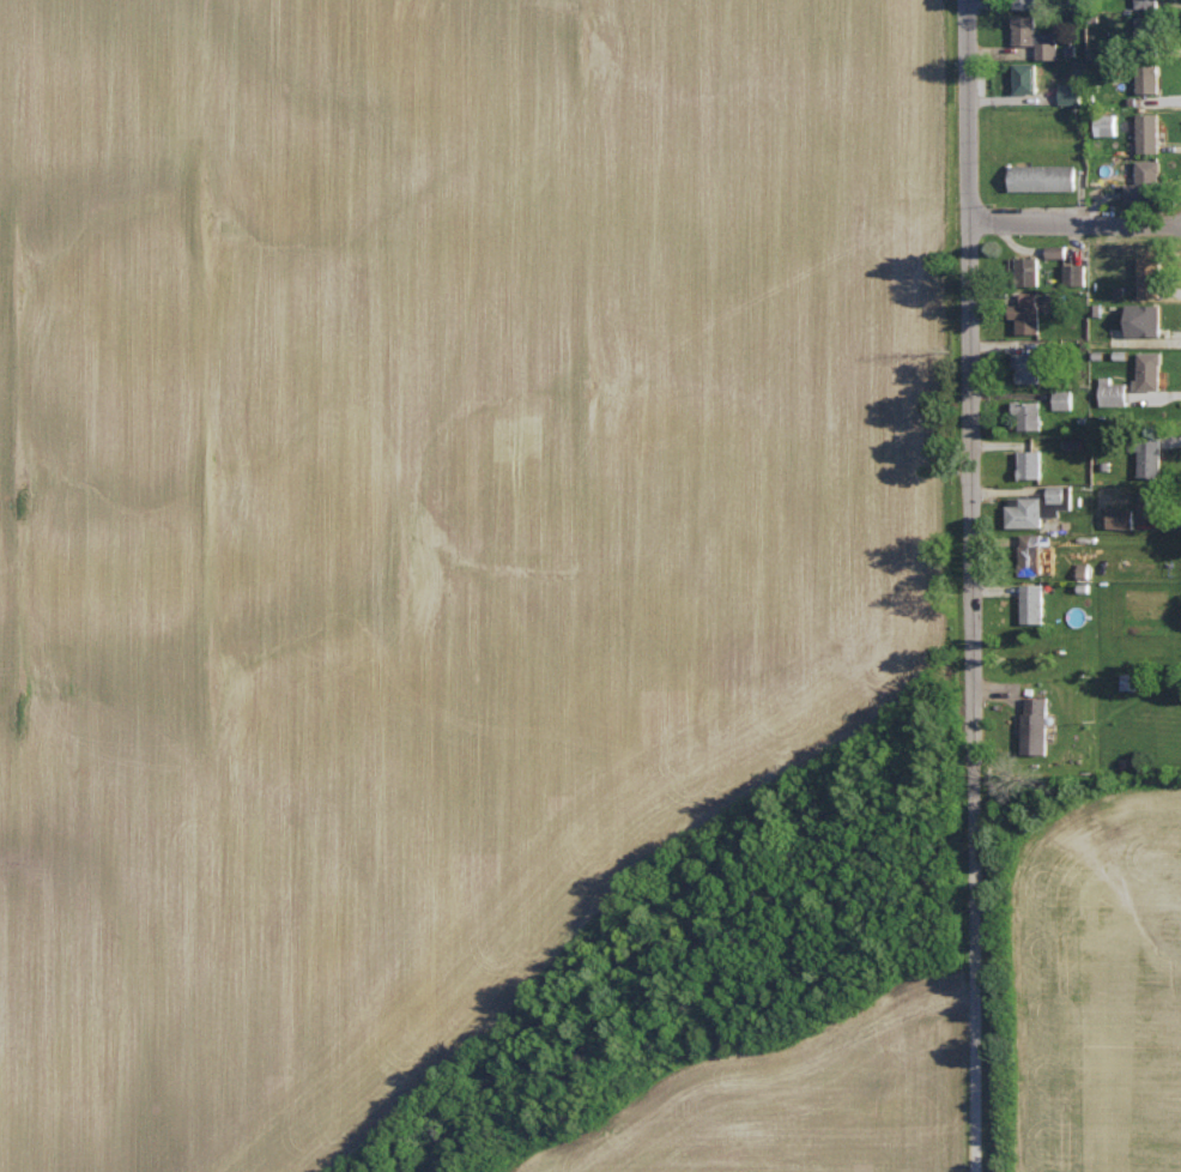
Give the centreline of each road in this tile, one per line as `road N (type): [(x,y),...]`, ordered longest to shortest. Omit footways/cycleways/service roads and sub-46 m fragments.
road 1 (residential): [(977,1171),(966,0)]
road 2 (residential): [(1180,225),(969,220)]

